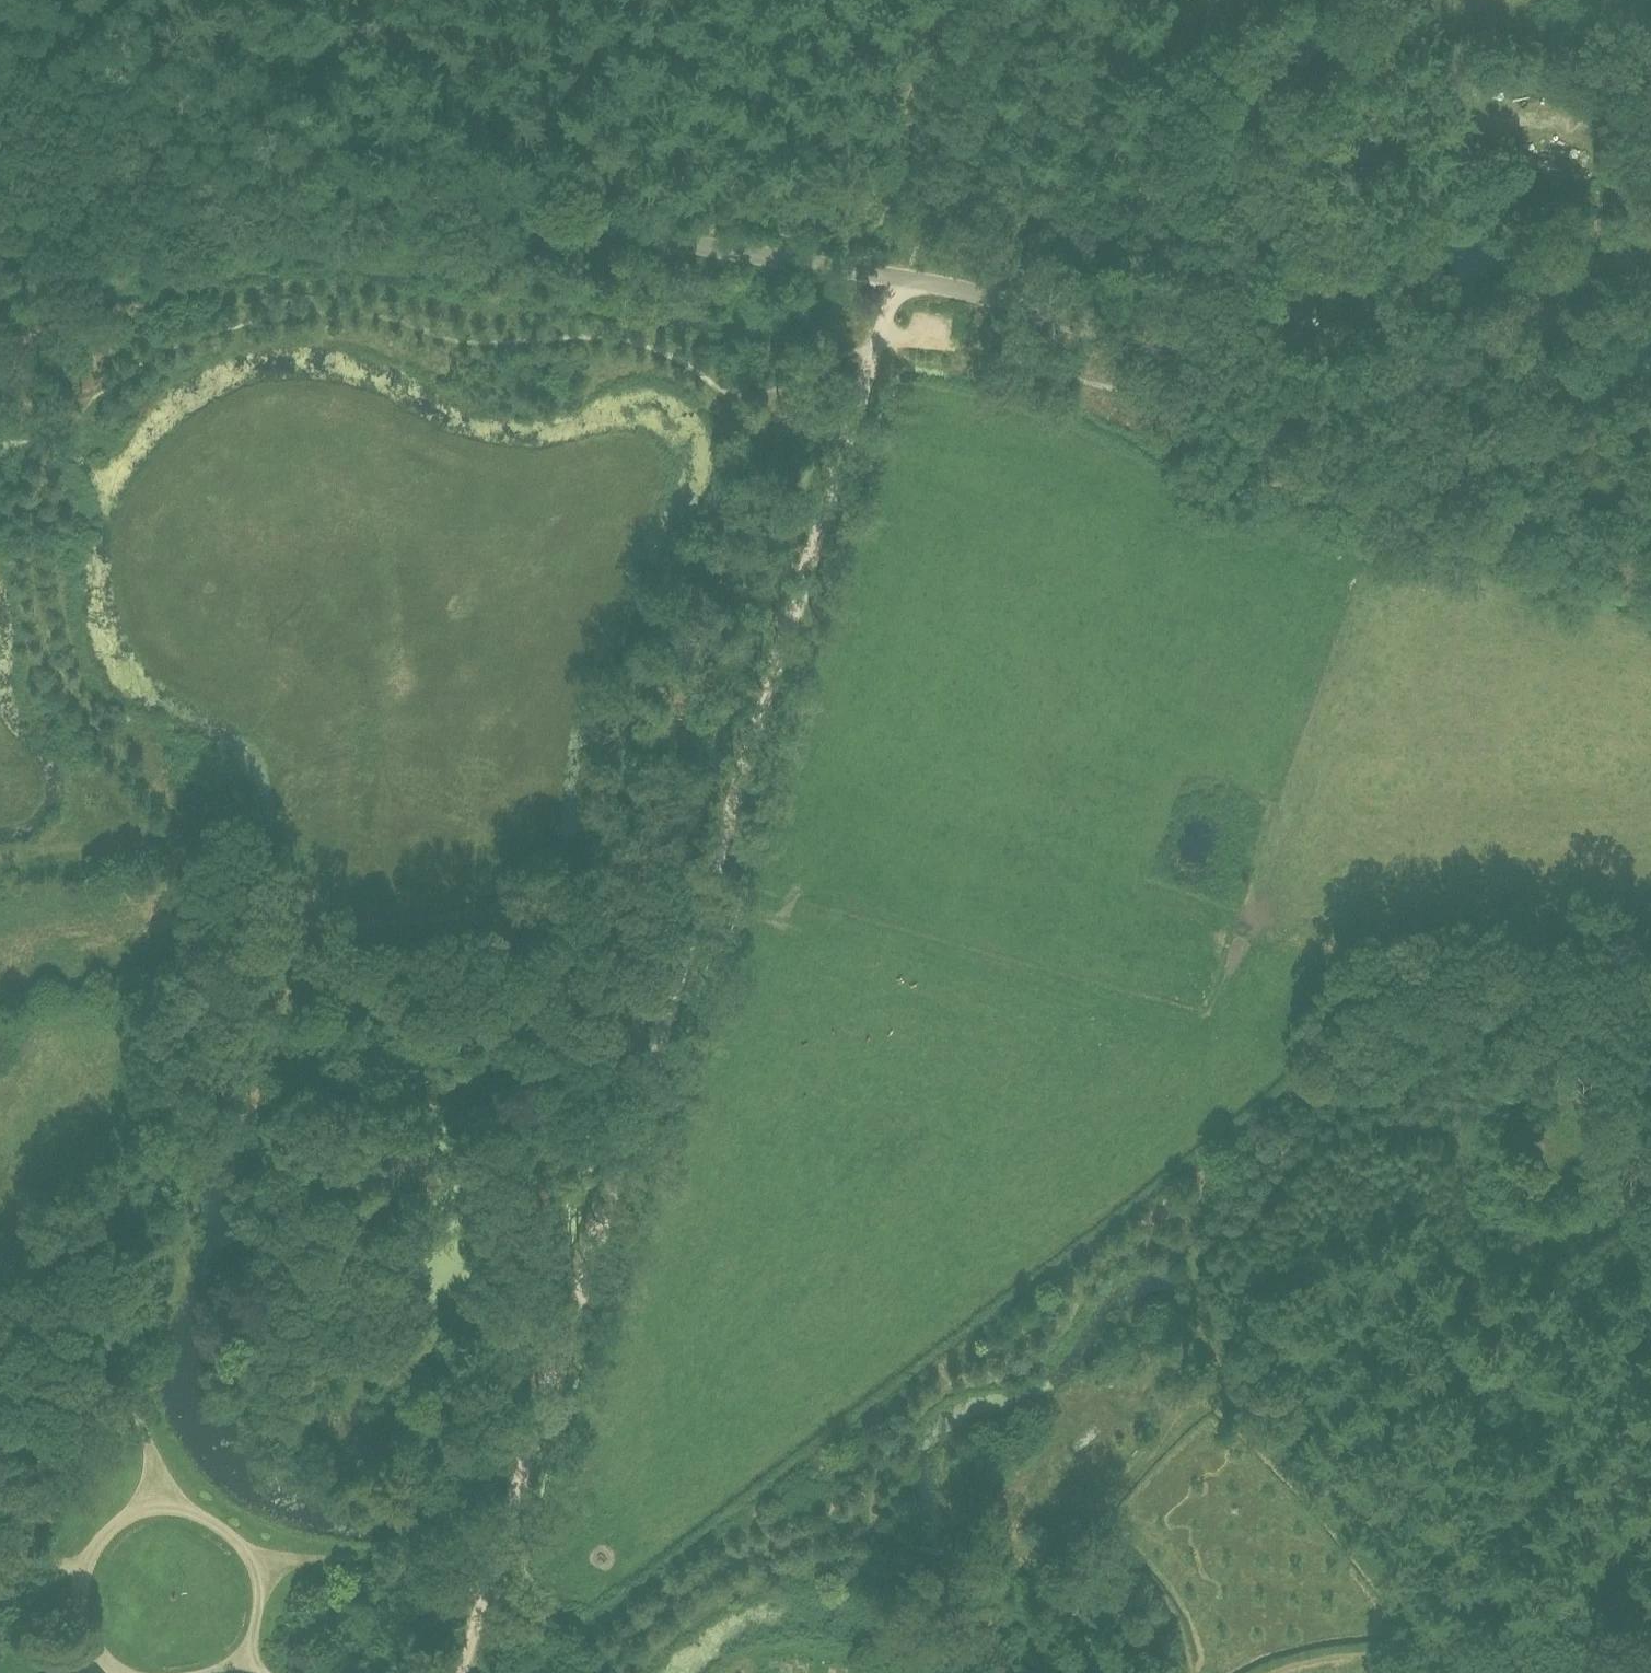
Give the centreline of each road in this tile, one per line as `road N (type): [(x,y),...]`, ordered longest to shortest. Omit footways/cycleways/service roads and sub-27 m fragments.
road 1 (tertiary): [(1650,514),(952,287),(454,203),(351,178),(0,5)]
road 2 (track): [(677,981),(901,276)]
road 3 (track): [(465,1672),(677,981)]

